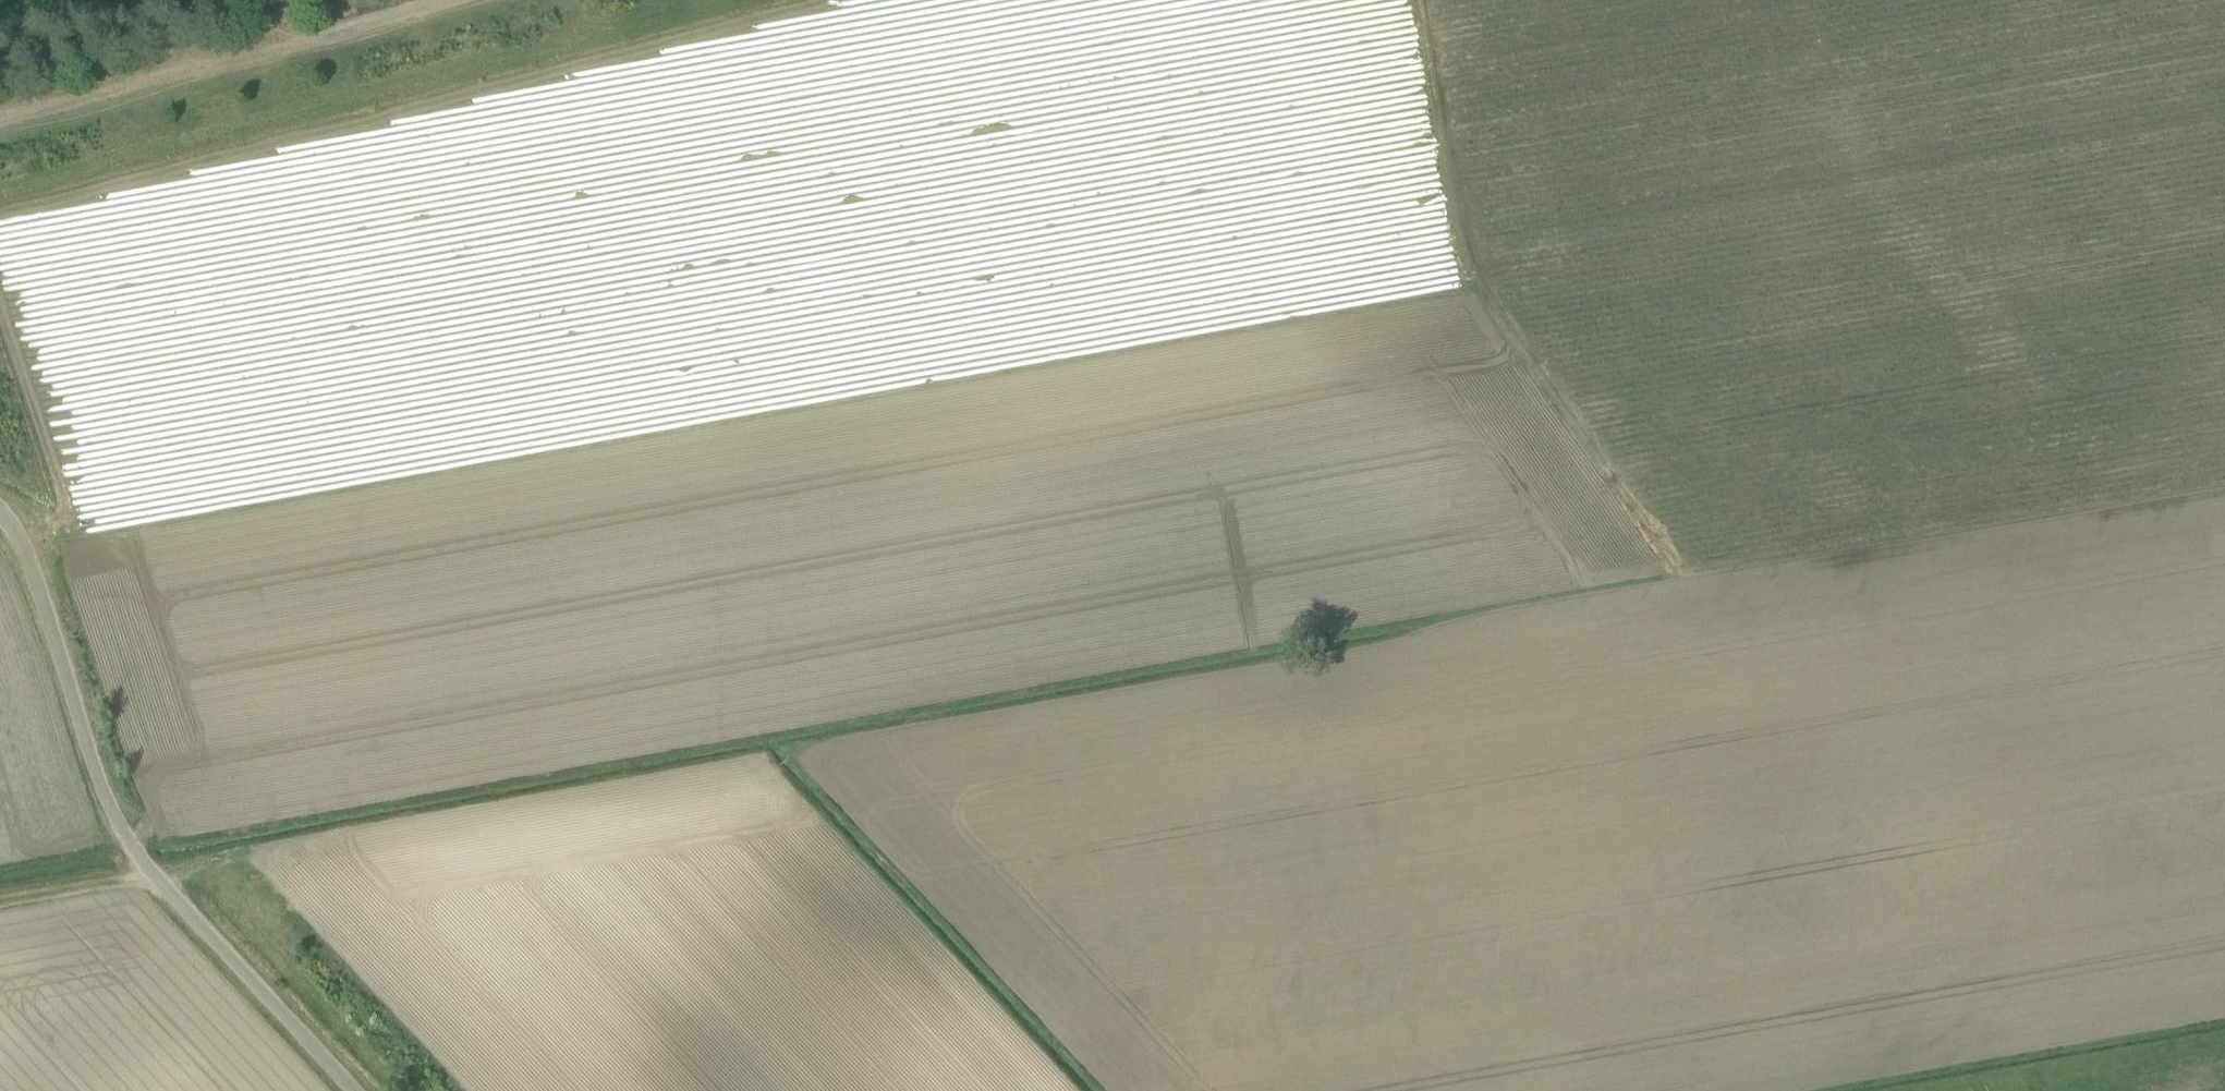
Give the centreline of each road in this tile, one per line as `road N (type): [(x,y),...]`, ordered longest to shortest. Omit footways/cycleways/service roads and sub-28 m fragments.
road 1 (unclassified): [(354,1090),(146,869),(112,814),(0,513)]
road 2 (track): [(0,109),(277,36)]
road 3 (track): [(277,36),(404,0)]

